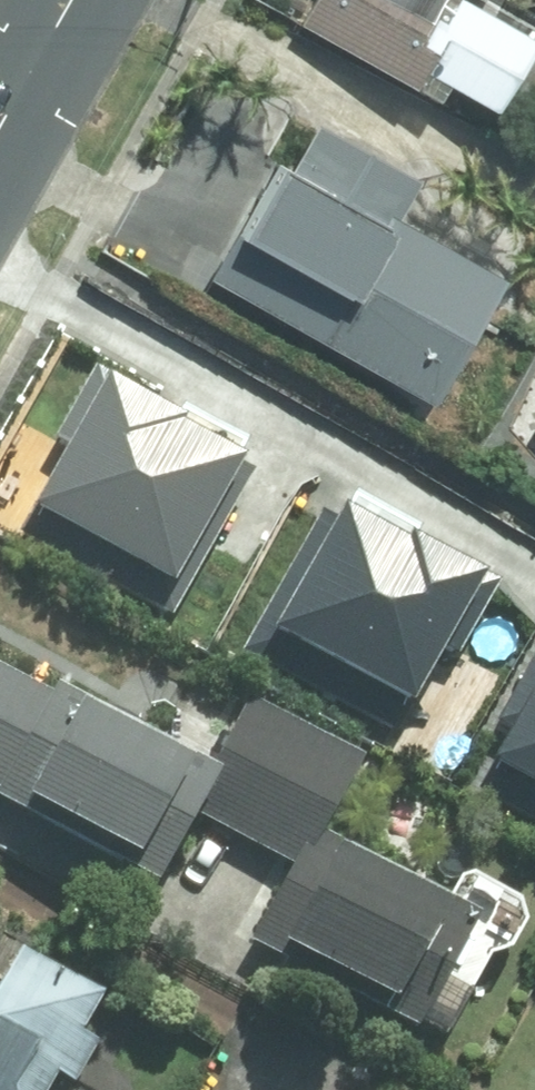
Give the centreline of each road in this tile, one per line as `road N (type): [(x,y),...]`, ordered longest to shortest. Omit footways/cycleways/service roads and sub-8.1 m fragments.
road 1 (secondary): [(0,126),(71,0)]

